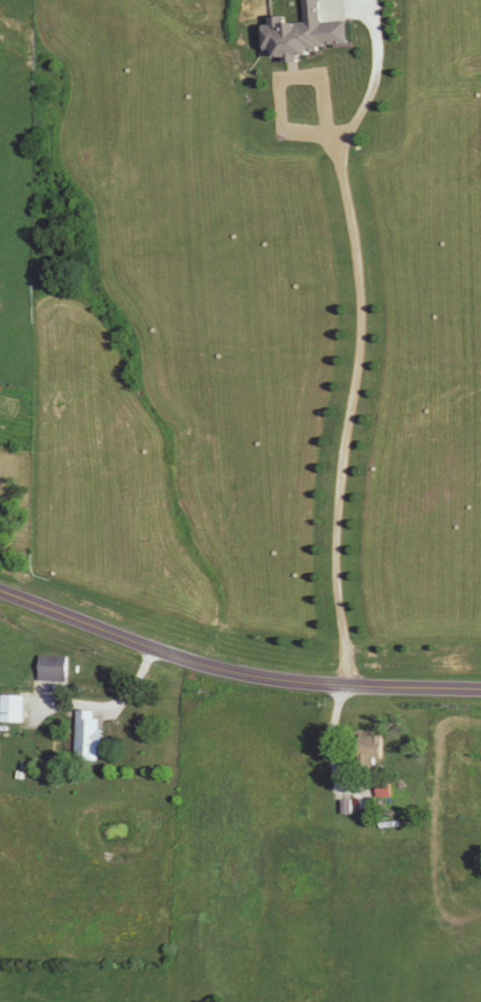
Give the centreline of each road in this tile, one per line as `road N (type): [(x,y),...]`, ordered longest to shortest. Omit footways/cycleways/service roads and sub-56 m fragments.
road 1 (secondary): [(0,597),(254,679),(480,691)]

